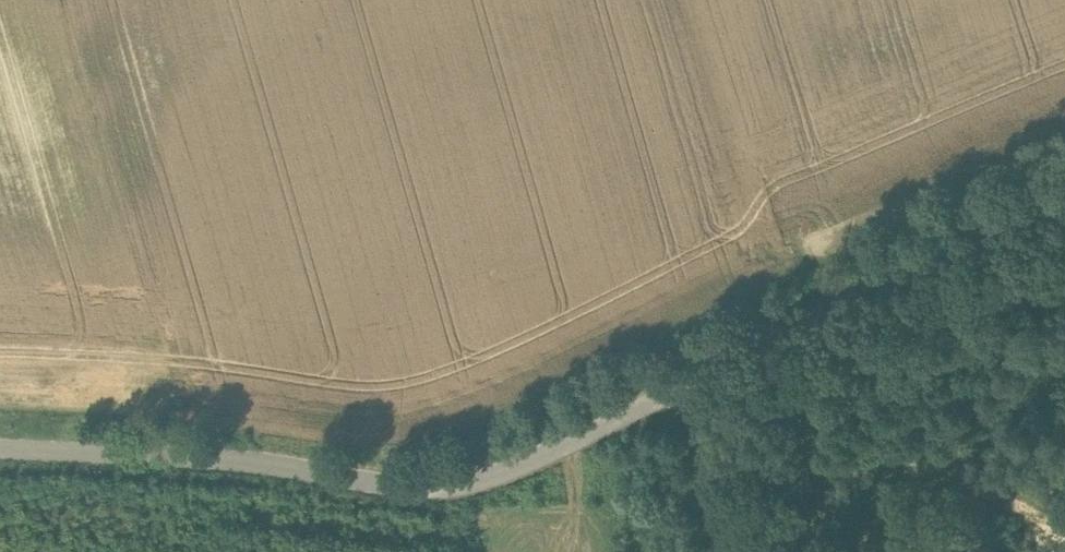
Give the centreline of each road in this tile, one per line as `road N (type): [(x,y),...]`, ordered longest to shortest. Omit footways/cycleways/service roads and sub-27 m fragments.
road 1 (unclassified): [(686,383),(510,472),(441,488),(215,459),(0,450)]
road 2 (unclassified): [(686,383),(1064,198)]

